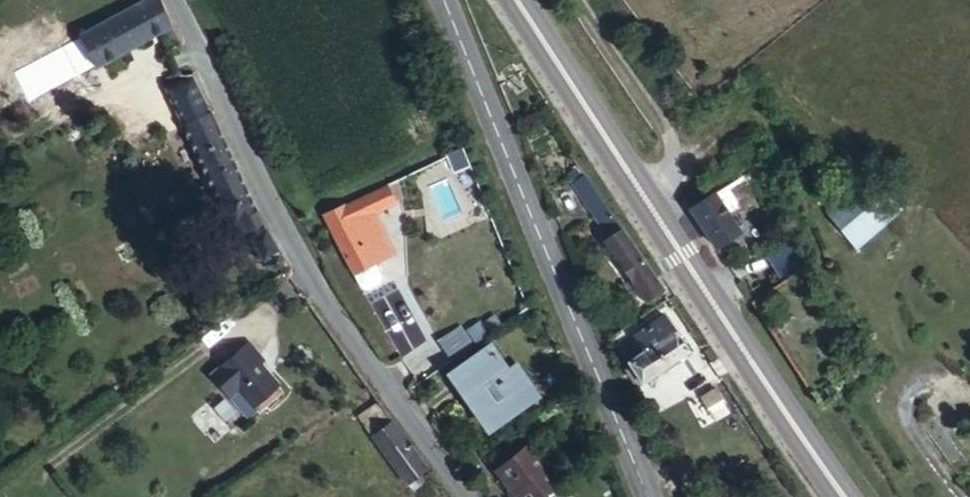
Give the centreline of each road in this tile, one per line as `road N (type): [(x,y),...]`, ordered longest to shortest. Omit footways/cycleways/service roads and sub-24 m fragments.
road 1 (primary): [(842,496),(513,0)]
road 2 (unclassified): [(462,496),(299,270),(176,0)]
road 3 (secondary): [(649,496),(518,206),(446,0)]

